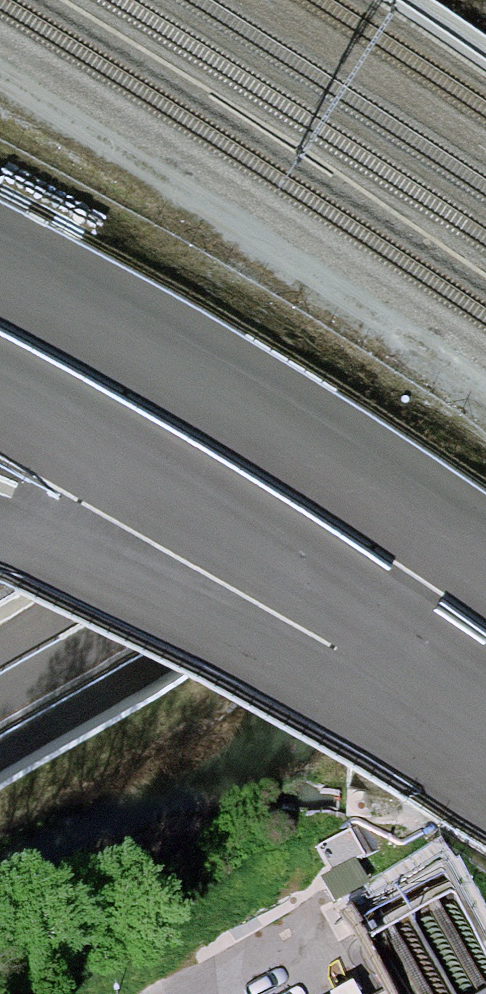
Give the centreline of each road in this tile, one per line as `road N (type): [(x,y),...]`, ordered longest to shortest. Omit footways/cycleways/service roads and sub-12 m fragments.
road 1 (motorway): [(0,388),(321,577),(485,707)]
road 2 (motorway): [(485,579),(200,385),(0,275)]
road 3 (motorway): [(485,417),(0,694)]
road 4 (motorway): [(0,525),(211,626),(485,731)]

